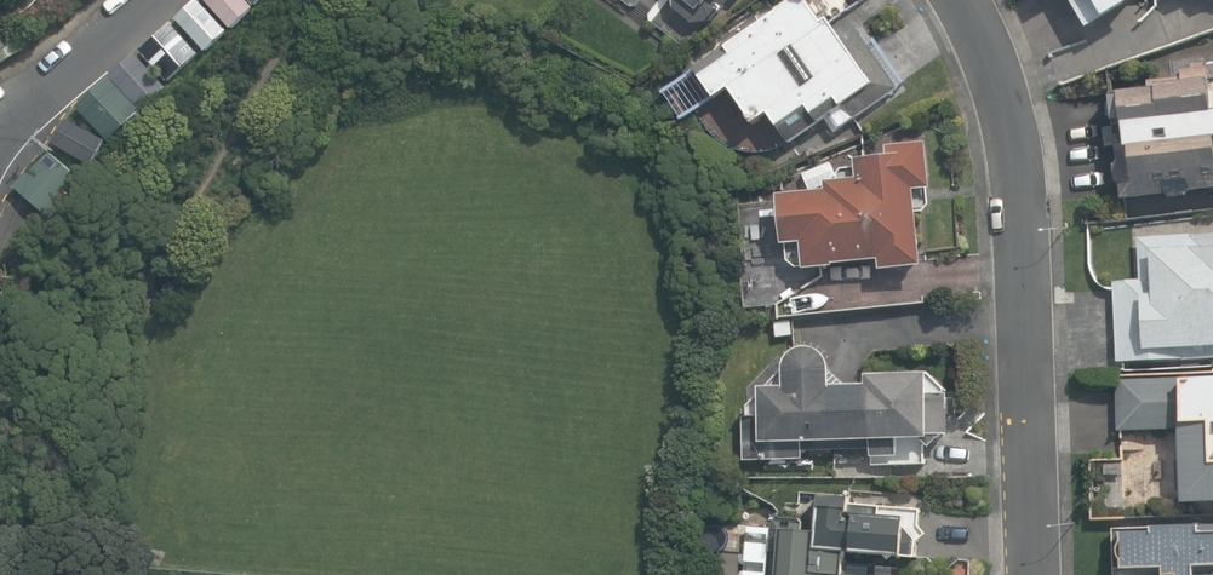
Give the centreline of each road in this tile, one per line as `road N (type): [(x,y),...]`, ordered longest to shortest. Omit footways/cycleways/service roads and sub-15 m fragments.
road 1 (residential): [(963,0),(1004,80),(1022,183),(1037,574)]
road 2 (residential): [(0,139),(155,0)]

